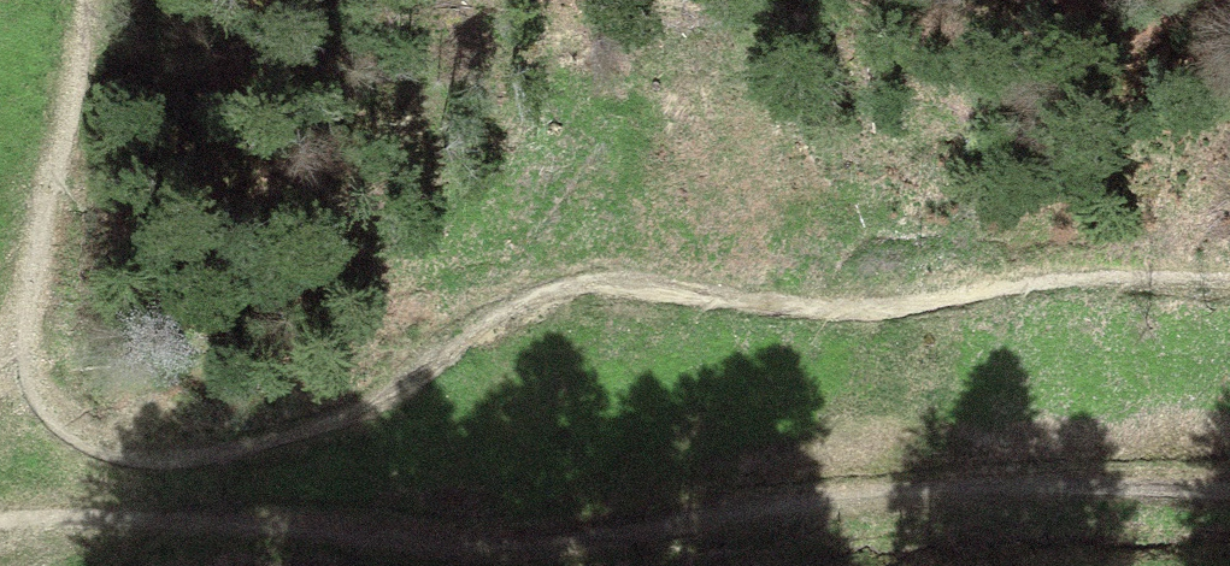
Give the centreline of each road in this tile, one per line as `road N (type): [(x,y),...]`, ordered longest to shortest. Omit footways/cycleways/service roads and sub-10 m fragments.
road 1 (track): [(99,0),(31,304),(31,349),(44,399),(73,435),(115,451),(172,457),(304,437),(354,415),(482,315),(566,285),(1229,285)]
road 2 (track): [(1229,488),(923,502),(582,540),(407,537),(239,519),(137,523),(61,539),(7,565)]

